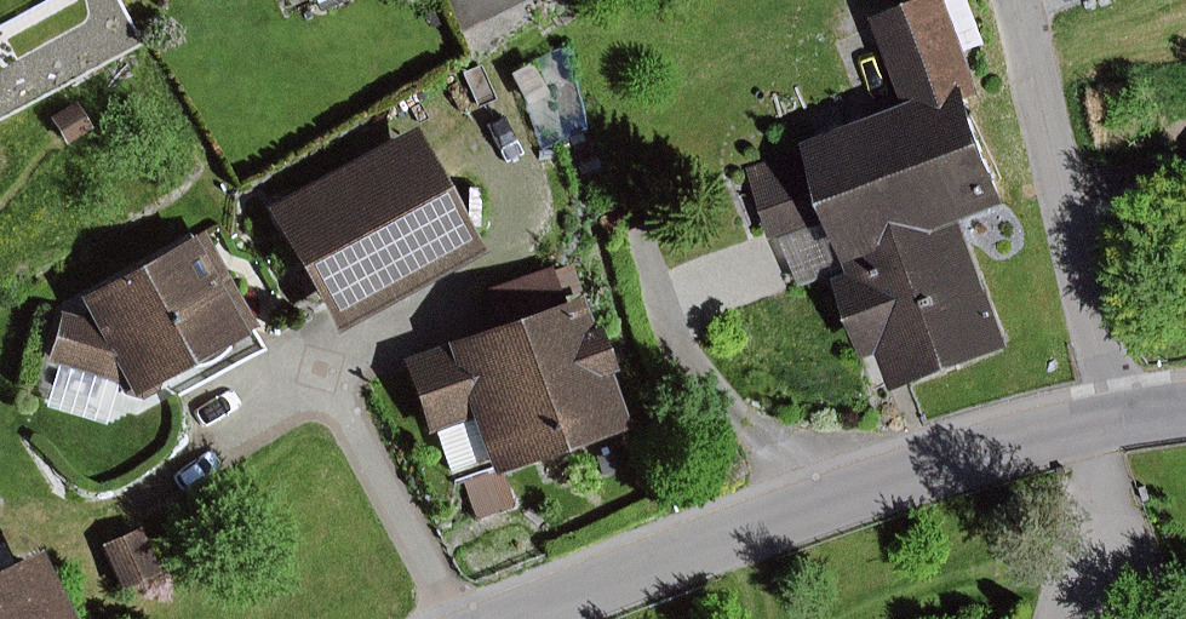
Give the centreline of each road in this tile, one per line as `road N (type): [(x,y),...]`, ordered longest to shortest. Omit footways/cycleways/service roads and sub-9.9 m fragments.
road 1 (residential): [(1117,417),(854,492),(518,618)]
road 2 (residential): [(1117,417),(1030,0)]

